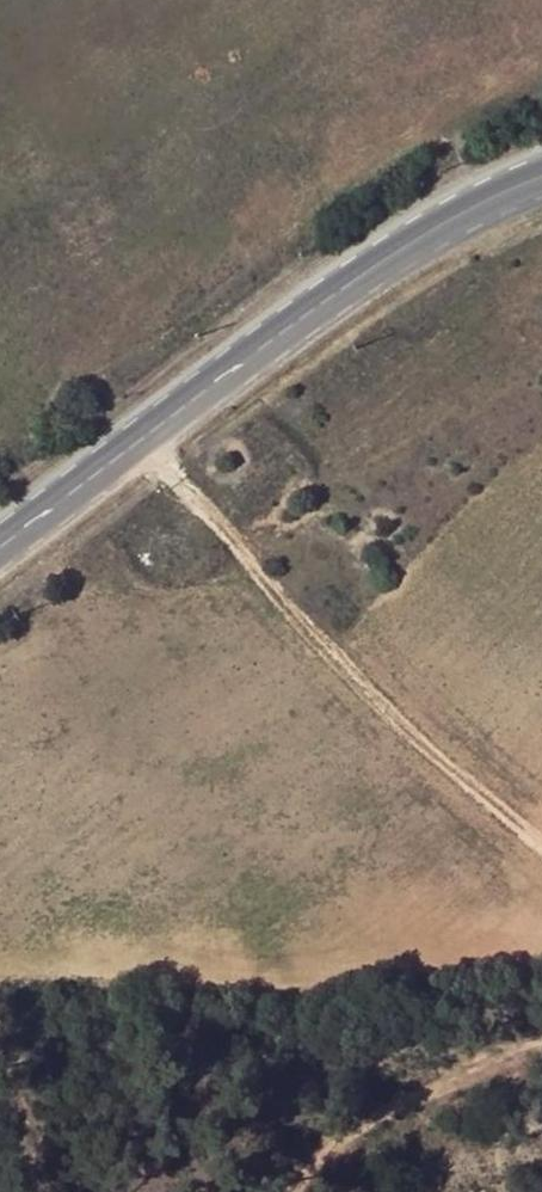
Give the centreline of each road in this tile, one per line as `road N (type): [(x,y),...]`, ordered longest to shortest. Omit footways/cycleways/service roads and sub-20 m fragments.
road 1 (tertiary): [(541,179),(357,281),(0,540)]
road 2 (track): [(541,868),(141,437)]
road 3 (track): [(269,1191),(308,1152),(386,1098),(476,1052),(541,1035)]

